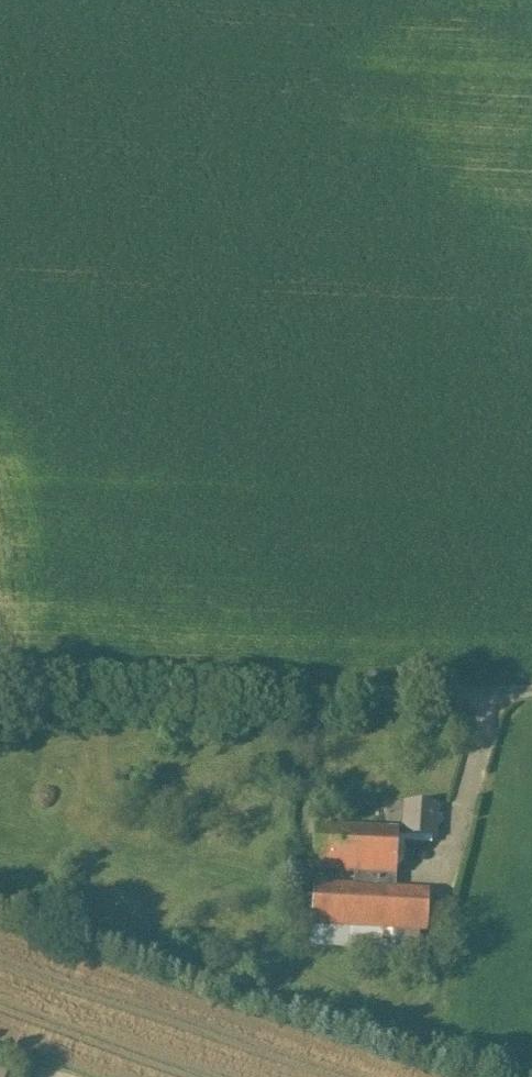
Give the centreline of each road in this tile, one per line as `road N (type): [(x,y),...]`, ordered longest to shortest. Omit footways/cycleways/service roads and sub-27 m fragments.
road 1 (unclassified): [(0,686),(492,693)]

